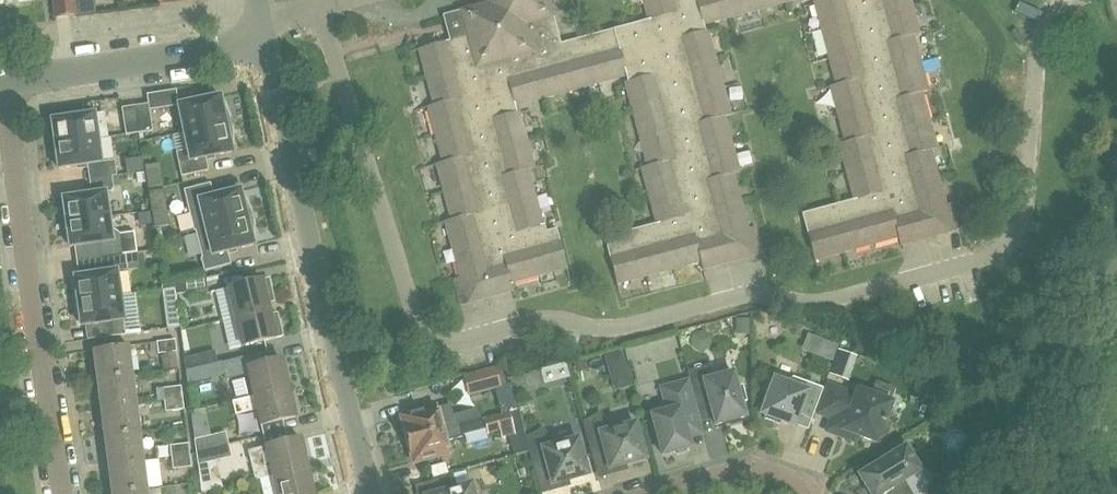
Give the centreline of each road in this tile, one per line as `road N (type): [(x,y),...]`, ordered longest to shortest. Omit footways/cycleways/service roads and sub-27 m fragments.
road 1 (tertiary): [(369,493),(258,42)]
road 2 (residential): [(60,493),(0,94)]
road 3 (tertiary): [(0,86),(258,42)]
road 4 (residential): [(652,493),(755,468),(814,493)]

